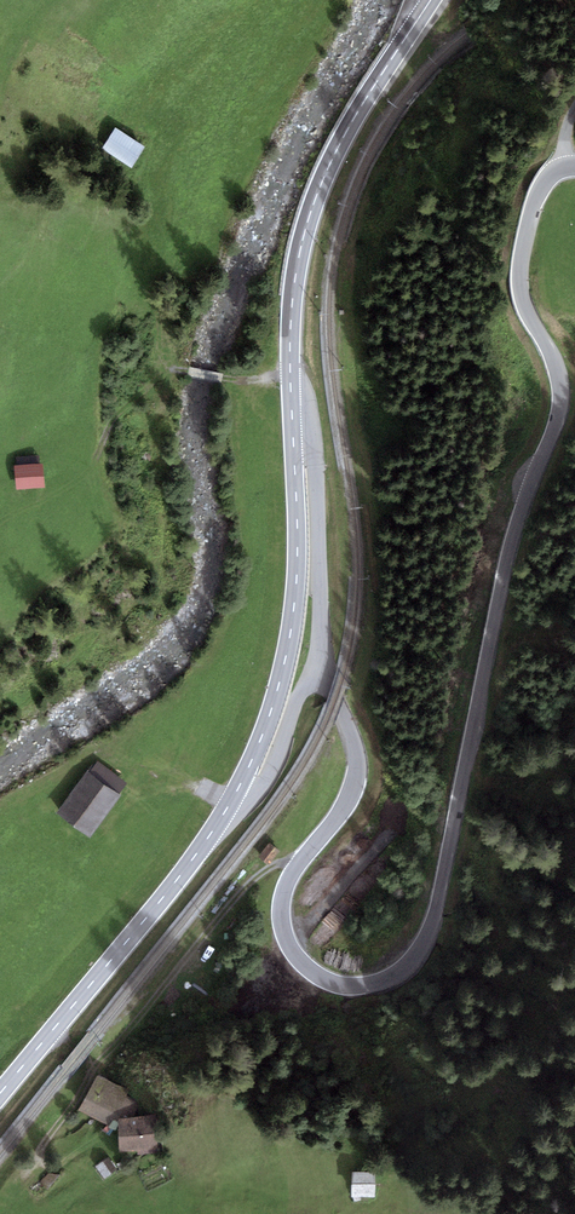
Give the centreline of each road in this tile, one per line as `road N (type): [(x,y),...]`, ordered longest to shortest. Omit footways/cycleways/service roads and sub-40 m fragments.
road 1 (unclassified): [(323,680),(344,717),(354,761),(349,790),(286,884),(282,911),(292,950),(332,982),(350,985),(401,969),(435,923),(501,593),(561,402),(554,360),(520,289),(524,237),(544,182),(574,166)]
road 2 (secondary): [(440,0),(350,132),(321,191),(290,327),(294,405)]
road 3 (secondary): [(294,405),(296,602),(263,739),(233,805)]
road 4 (secondary): [(233,805),(0,1101)]
road 5 (track): [(300,861),(262,872),(93,1071),(54,1034)]
road 6 (unclassified): [(294,405),(316,470),(323,680)]
road 7 (track): [(93,1071),(38,1158),(48,1168),(73,1161),(103,1137)]
road 8 (unclassified): [(323,680),(302,691),(264,784),(233,805)]

